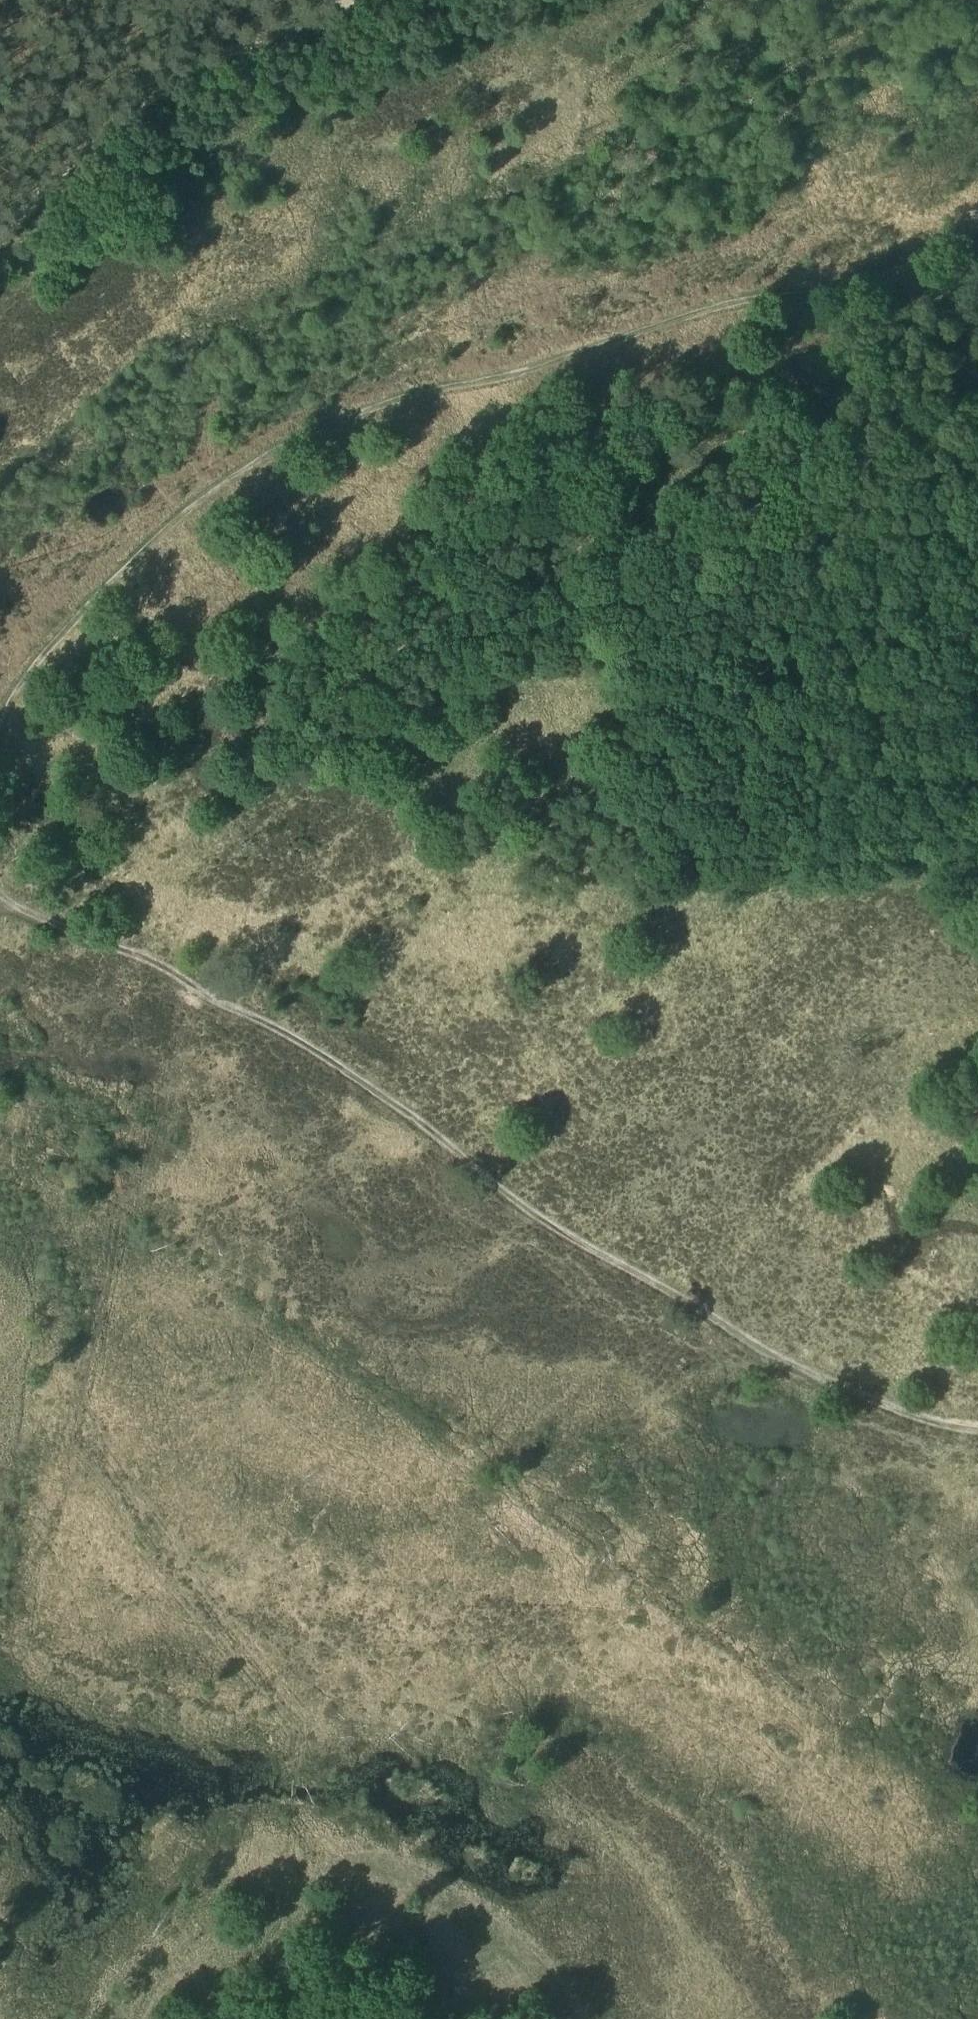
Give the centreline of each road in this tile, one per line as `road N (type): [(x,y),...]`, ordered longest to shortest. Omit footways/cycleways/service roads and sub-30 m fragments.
road 1 (track): [(0,235),(154,82),(347,0)]

